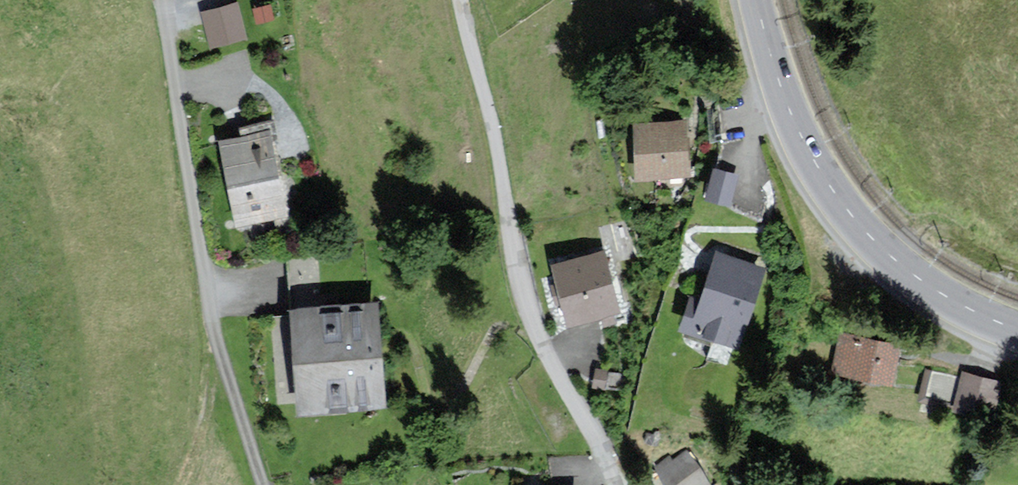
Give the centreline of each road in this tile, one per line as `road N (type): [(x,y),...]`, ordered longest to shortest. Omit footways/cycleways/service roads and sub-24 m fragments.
road 1 (residential): [(461,0),(528,304),(614,484)]
road 2 (residential): [(263,484),(215,331),(161,0)]
road 3 (secondary): [(756,0),(797,130),(857,223),(917,279),(1017,330)]

